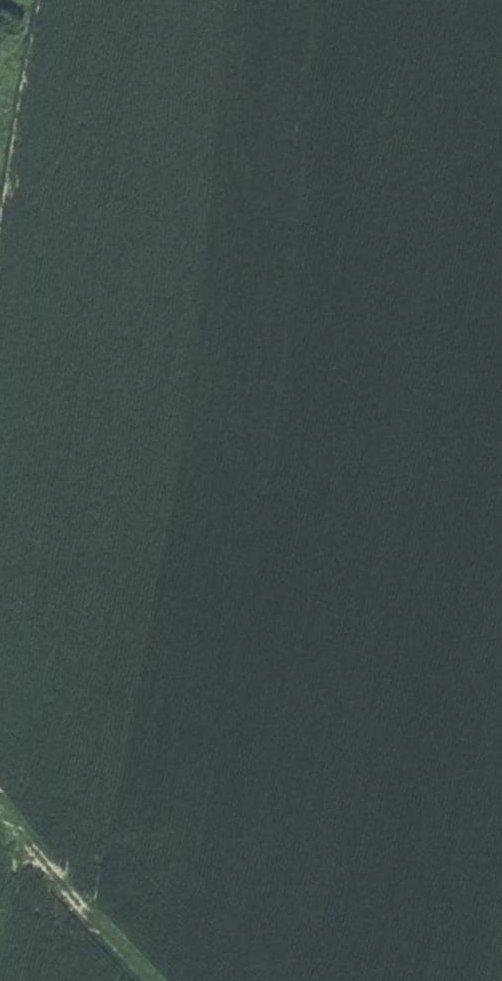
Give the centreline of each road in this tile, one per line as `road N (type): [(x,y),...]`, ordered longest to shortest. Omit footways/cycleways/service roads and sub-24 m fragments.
road 1 (track): [(156,980),(0,809)]

